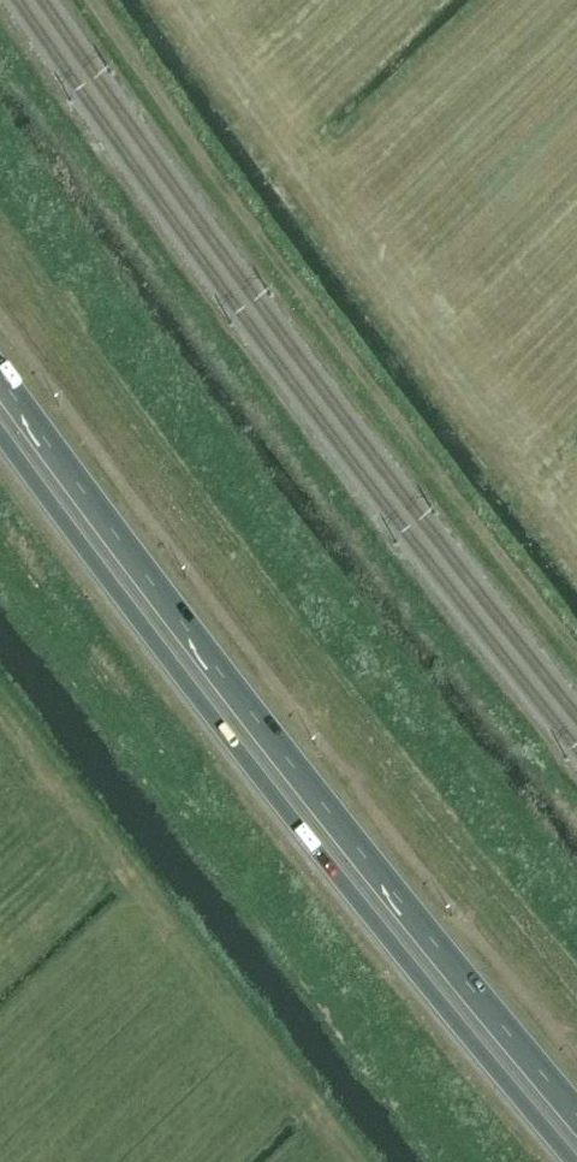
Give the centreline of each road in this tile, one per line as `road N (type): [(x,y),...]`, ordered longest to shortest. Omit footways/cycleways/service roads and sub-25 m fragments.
road 1 (trunk): [(576,1112),(191,633),(0,375)]
road 2 (trunk): [(0,435),(238,752),(575,1161)]

